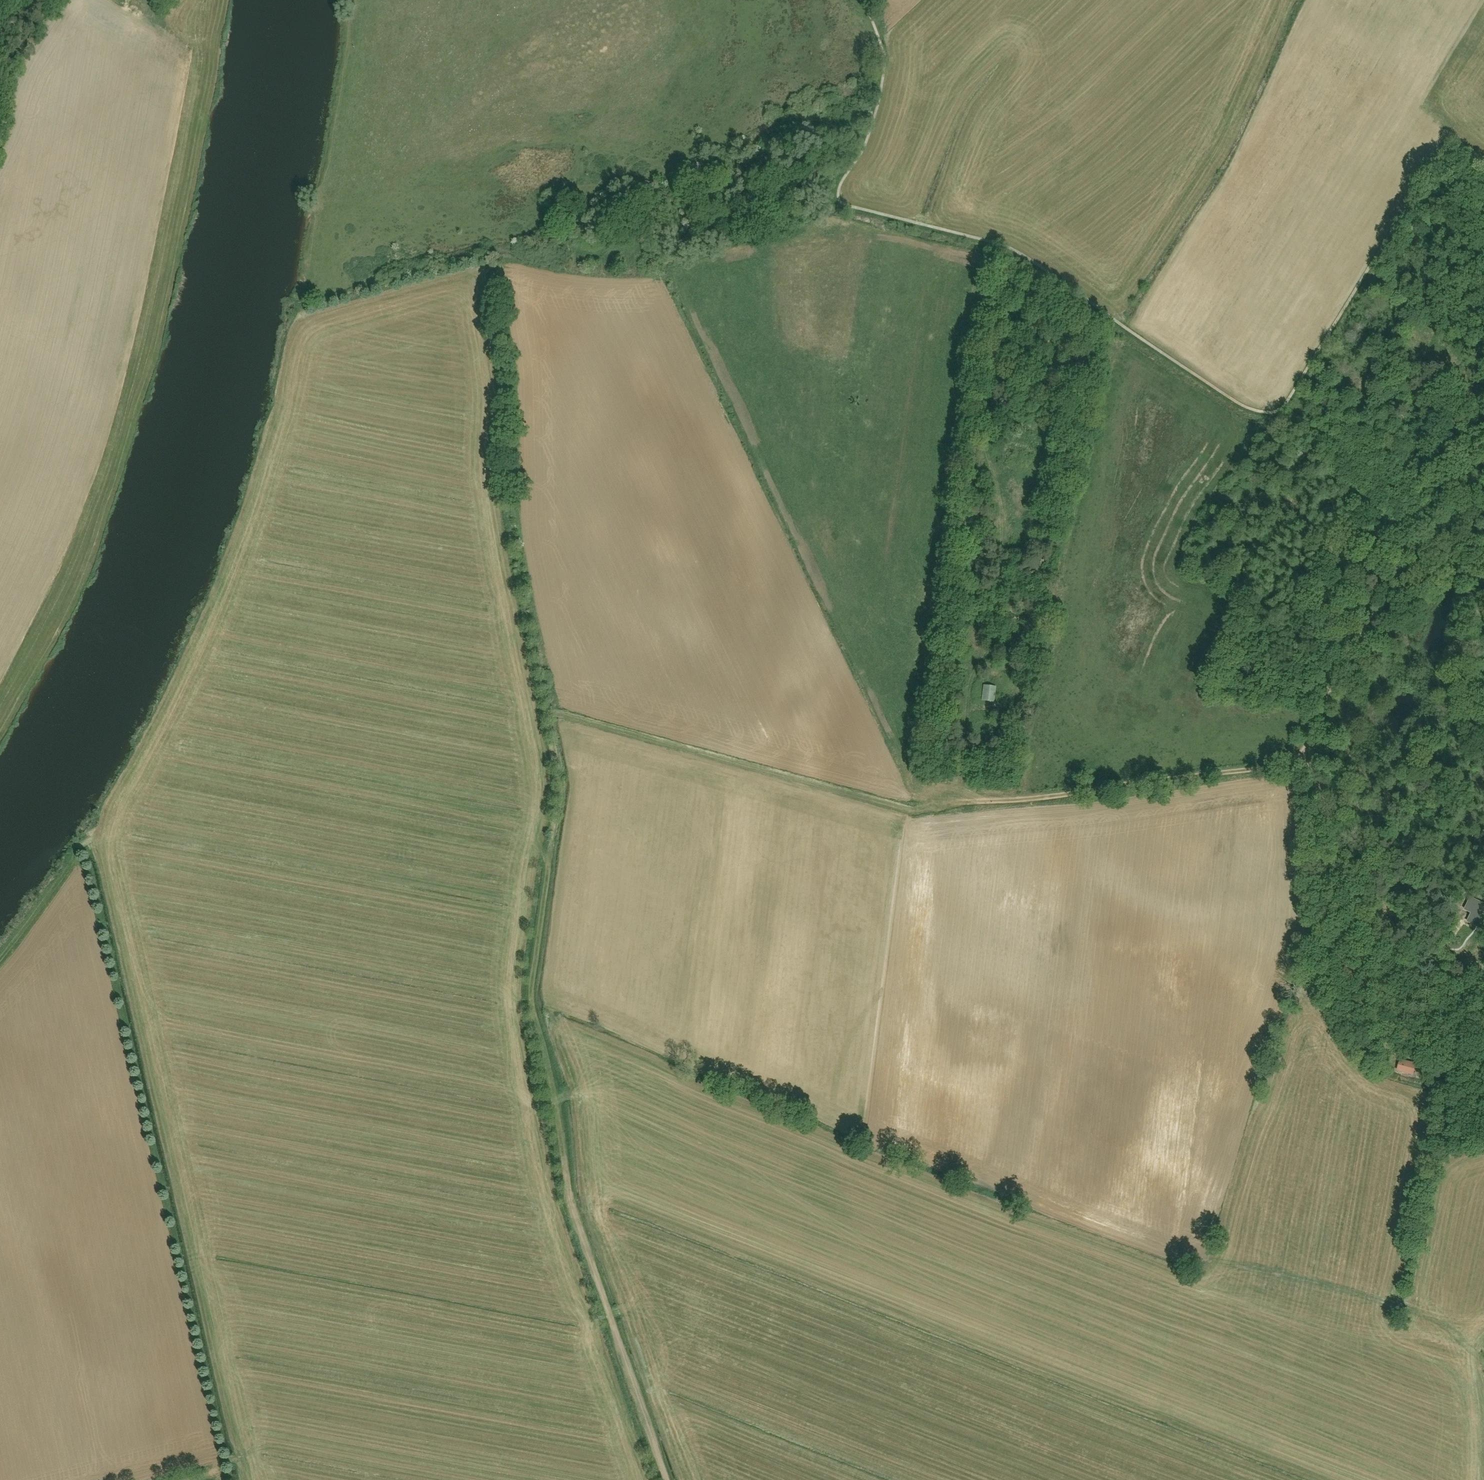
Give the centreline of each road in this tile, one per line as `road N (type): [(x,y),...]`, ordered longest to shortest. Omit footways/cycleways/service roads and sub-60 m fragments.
road 1 (track): [(548,864),(533,1016),(570,1192),(665,1479)]
road 2 (track): [(965,803),(958,710),(962,681),(988,633),(998,560),(984,396),(1036,264)]
road 3 (track): [(1297,760),(1076,794),(902,808)]
road 4 (track): [(1483,437),(1326,685),(1297,760)]
road 5 (track): [(1297,760),(1334,866),(1370,937),(1396,955),(1442,955)]
road 6 (track): [(1342,886),(1338,967),(1384,1002),(1388,1039)]

